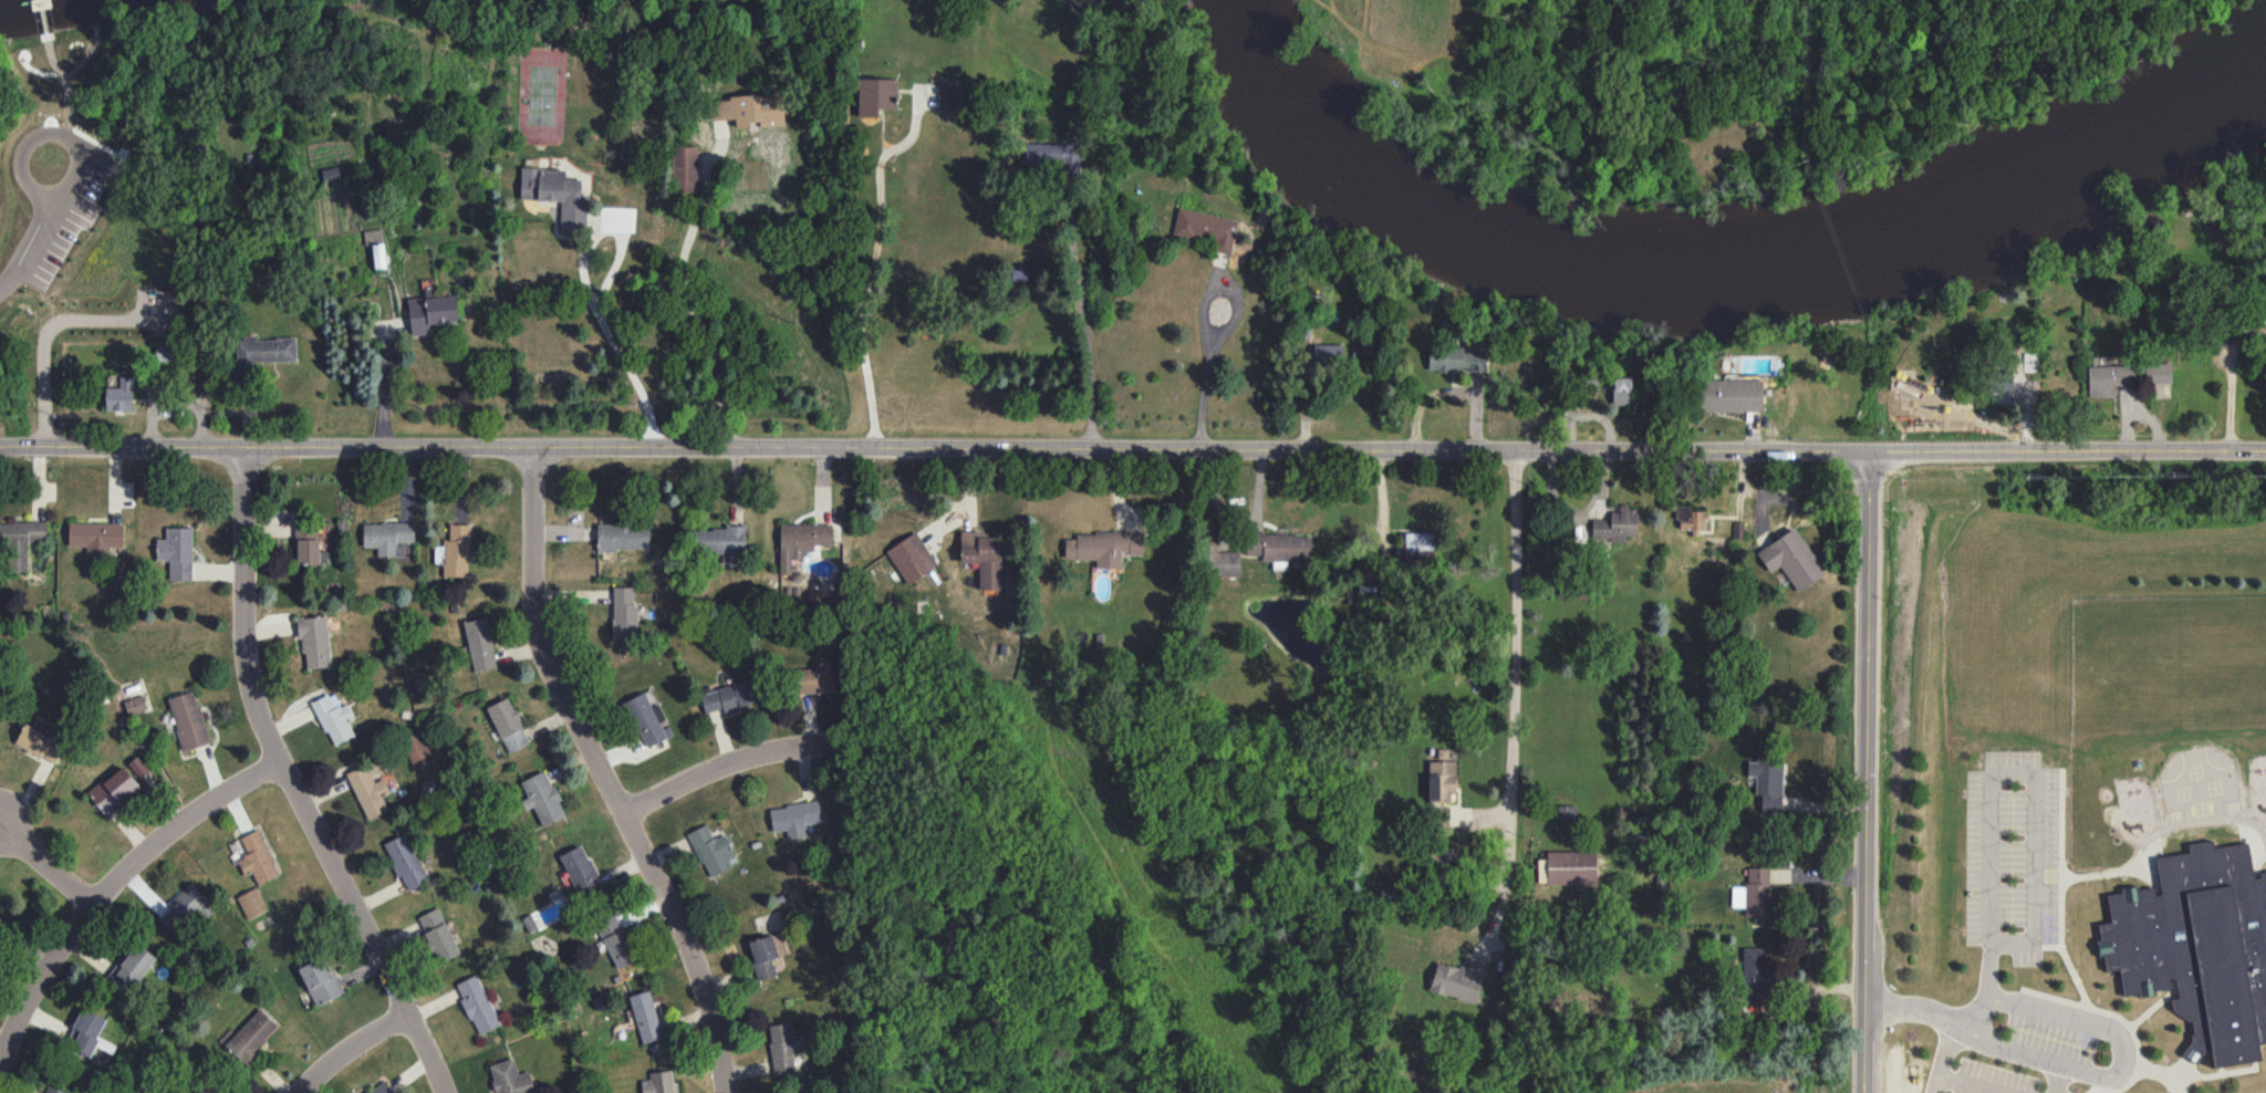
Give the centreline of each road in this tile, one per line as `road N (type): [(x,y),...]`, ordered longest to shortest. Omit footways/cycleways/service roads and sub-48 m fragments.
road 1 (tertiary): [(2265,454),(0,450)]
road 2 (residential): [(442,1092),(259,724),(242,620),(247,451)]
road 3 (residential): [(723,1092),(698,978),(677,923),(536,633),(533,449)]
road 4 (tertiary): [(1863,1092),(1870,455)]
road 5 (residential): [(1514,455),(1503,898)]
road 6 (residential): [(0,1050),(42,972),(141,853),(278,766)]
road 7 (residential): [(623,811),(723,763),(786,746)]
road 8 (residential): [(298,1092),(349,1049),(406,1016)]
road 9 (residential): [(91,906),(0,823)]

